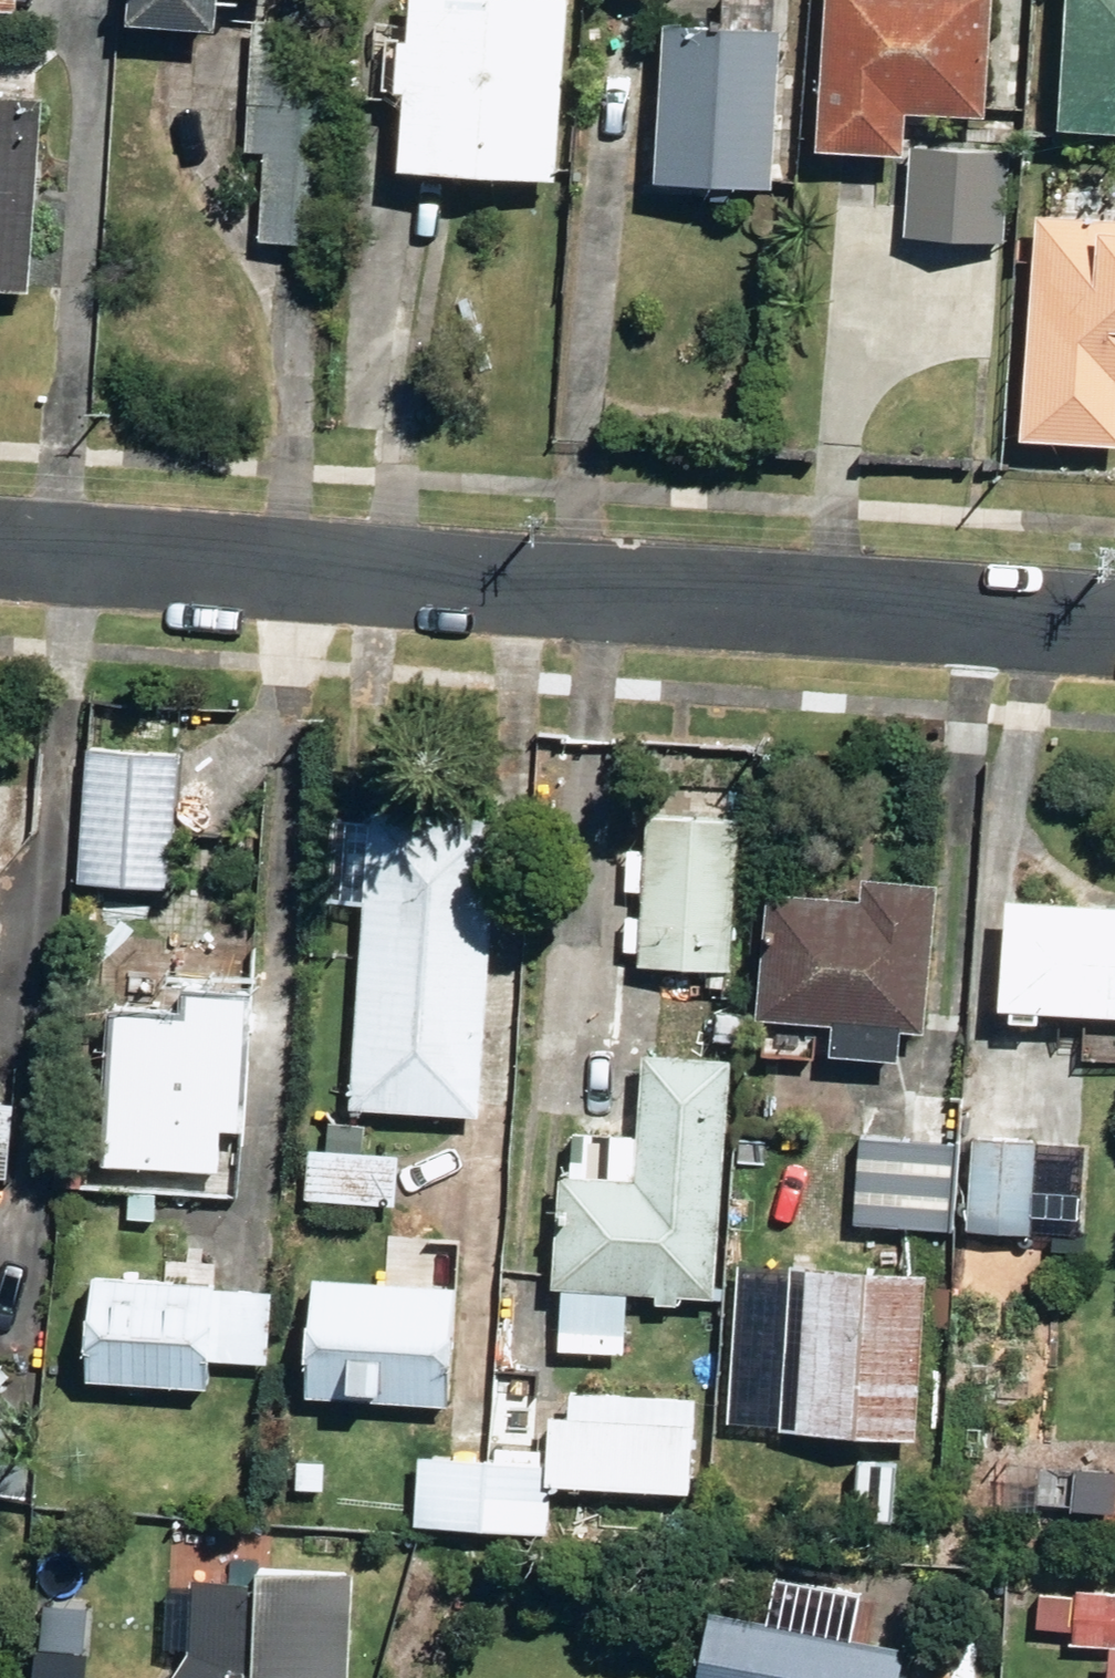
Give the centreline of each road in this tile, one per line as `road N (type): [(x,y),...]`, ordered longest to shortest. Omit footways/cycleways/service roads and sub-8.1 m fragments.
road 1 (residential): [(0,550),(1114,625)]

